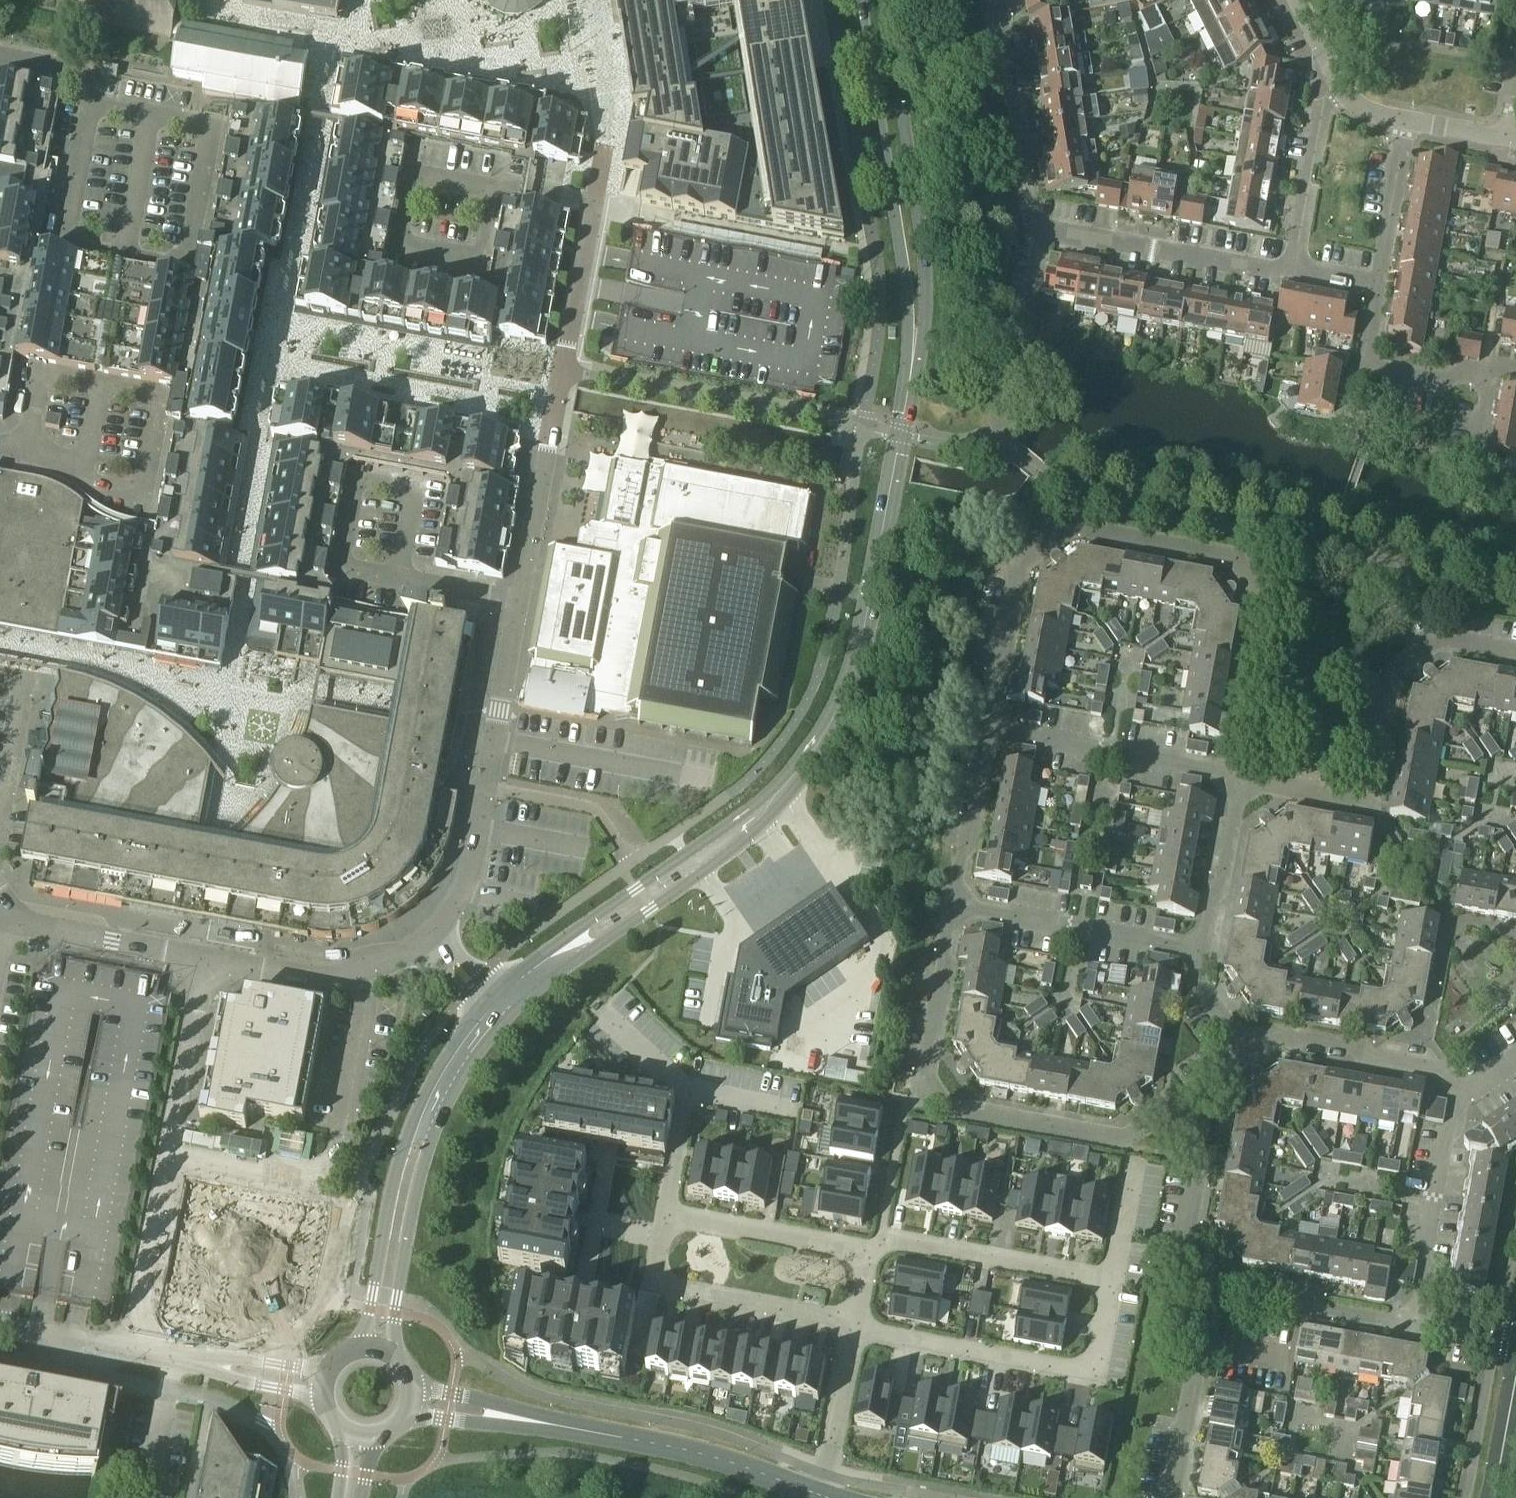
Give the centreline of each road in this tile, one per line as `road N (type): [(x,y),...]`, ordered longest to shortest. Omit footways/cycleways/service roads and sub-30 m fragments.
road 1 (tertiary): [(496,1017),(556,962),(737,838),(790,791),(821,752),(854,678),(914,348),(916,293),(873,0)]
road 2 (unclassified): [(441,930),(466,891),(485,814),(593,199)]
road 3 (residential): [(989,726),(1021,561),(1076,529),(1234,561),(1260,581),(1270,605)]
road 4 (tertiary): [(813,1493),(674,1447),(417,1402)]
road 5 (residential): [(1237,778),(1364,805),(1391,673),(1439,642),(1515,655)]
road 6 (unclassified): [(175,1149),(321,1173),(337,1163),(370,979)]
road 7 (tertiary): [(376,1344),(434,1105),(496,1017)]
road 8 (residential): [(851,1328),(1089,1374),(1108,1281)]
road 9 (residential): [(664,1216),(650,1285),(851,1328)]
road 10 (residential): [(1174,1110),(1125,1141),(949,1108),(930,1083)]
road 11 (residential): [(1237,778),(989,726)]
road 12 (residential): [(1289,272),(1039,234)]
road 13 (residential): [(1200,954),(953,907)]
road 14 (residential): [(1108,1281),(897,1243),(876,1257)]
road 15 (residential): [(1039,234),(1017,138),(1002,0)]
road 16 (residential): [(1461,1097),(1440,1071),(1366,1057),(1358,1047),(1279,1034),(1251,1051)]
road 17 (residential): [(1407,1322),(1443,1139),(1461,1097)]
road 18 (residential): [(876,1257),(664,1216)]
road 19 (residential): [(1170,1497),(1212,1288)]
road 20 (unclassified): [(136,1354),(175,1149)]
road 21 (unclassified): [(208,963),(11,924)]
road 22 (residential): [(1407,1322),(1212,1288)]
road 23 (residential): [(1212,1288),(1183,1248),(1202,1157),(1174,1110)]
road 24 (residential): [(1289,272),(1319,109),(1336,92)]
road 25 (unclassified): [(175,1149),(208,963)]
road 26 (residential): [(930,1083),(902,1111),(876,1257)]
road 27 (residential): [(953,907),(989,726)]
road 28 (residential): [(930,1083),(924,1075),(953,907)]
road 29 (residential): [(1200,954),(1237,778)]
road 30 (residential): [(1237,778),(1270,605)]
road 31 (residential): [(851,1328),(830,1452),(813,1493)]
road 32 (residential): [(1380,283),(1409,121)]
road 33 (unclassified): [(370,979),(335,985),(208,963)]
road 34 (unclassified): [(321,1385),(173,1360)]
road 35 (residential): [(145,1497),(173,1360)]
road 36 (unclassified): [(136,1354),(0,1329)]
road 37 (residential): [(1489,374),(1429,381),(1359,371)]
road 38 (residential): [(664,1216),(687,1091)]

